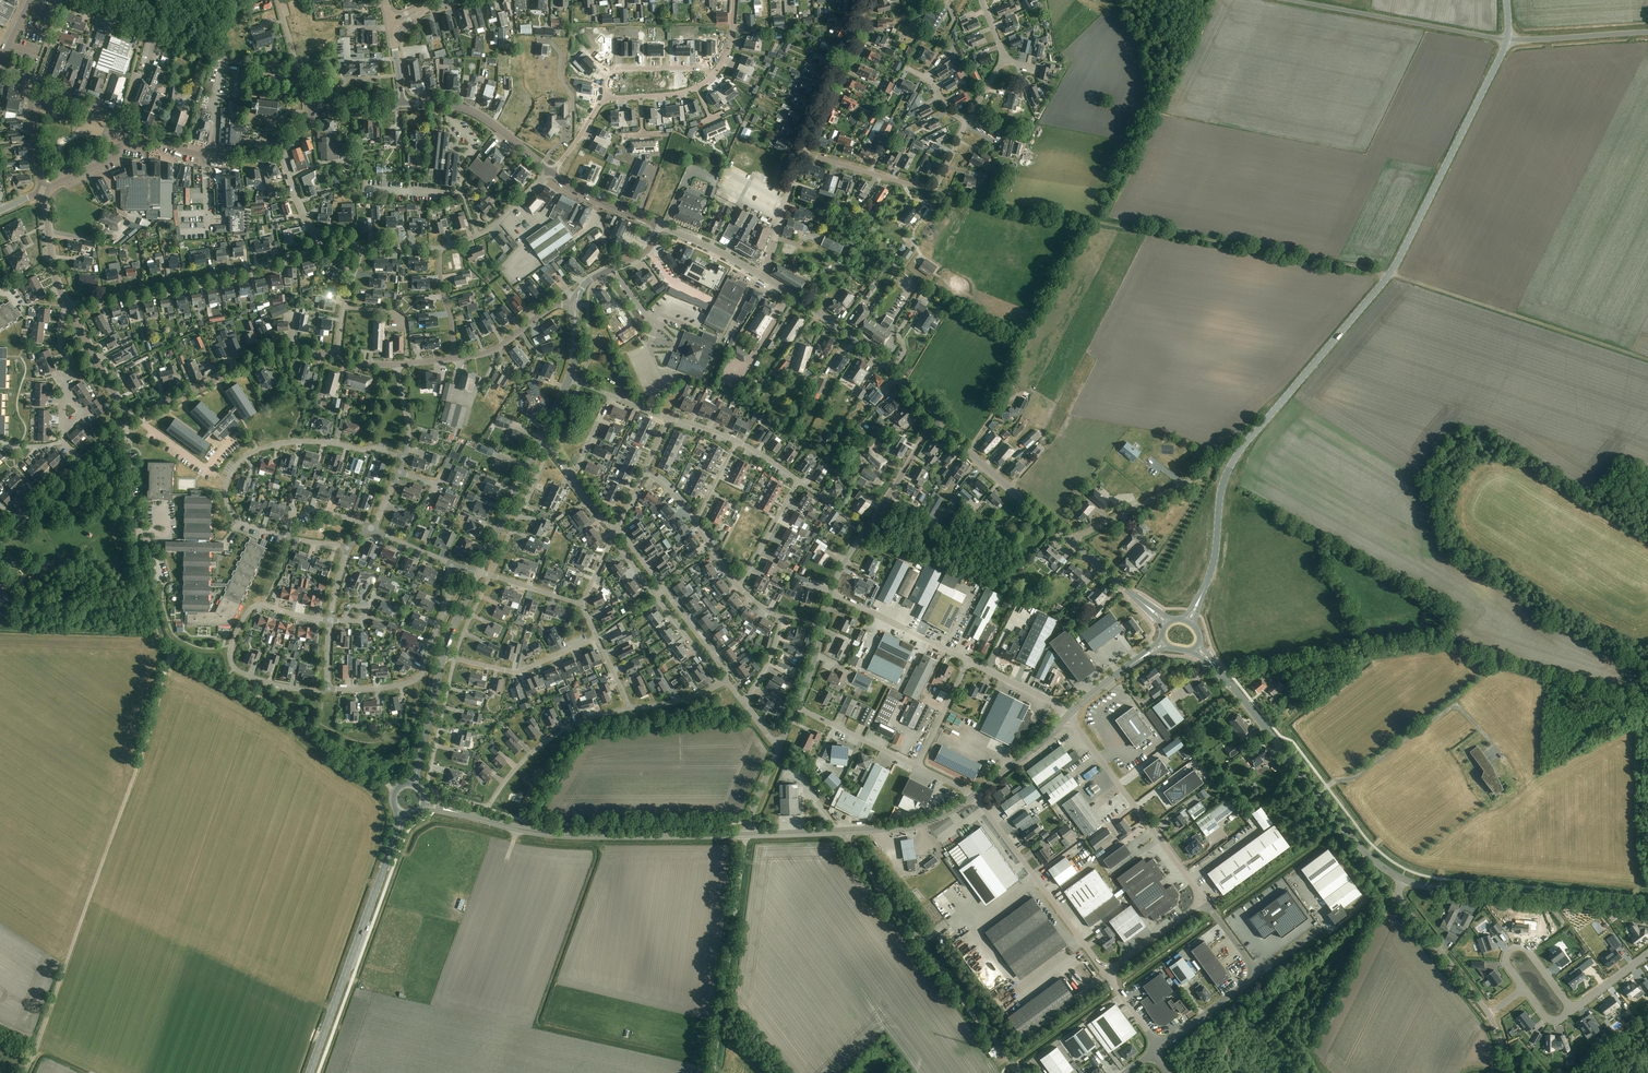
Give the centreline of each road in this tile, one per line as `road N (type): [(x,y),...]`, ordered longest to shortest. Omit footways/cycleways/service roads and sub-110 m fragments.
road 1 (track): [(935,190),(1389,274),(1647,361)]
road 2 (primary): [(1188,621),(1212,566),(1230,465),(1389,274),(1507,40)]
road 3 (track): [(170,654),(25,1072)]
road 4 (residential): [(454,659),(428,778),(439,794),(487,807),(551,738),(630,708)]
road 5 (track): [(1647,683),(1606,694),(1442,644),(1294,664)]
road 6 (primary): [(747,835),(562,835),(424,803)]
road 7 (unclassified): [(1019,1072),(846,833)]
road 8 (residential): [(285,537),(239,520),(228,507),(228,481),(253,452),(314,442),(404,458)]
road 9 (primary): [(310,1072),(403,814)]
road 10 (tertiary): [(1402,879),(1363,852),(1222,676)]
road 11 (residential): [(68,307),(235,274),(319,247)]
road 12 (tertiary): [(1647,907),(1402,879)]
road 13 (residential): [(296,63),(239,62),(62,0)]
road 14 (residential): [(327,690),(271,683),(236,670),(230,656),(255,606),(329,620)]
road 15 (unclassified): [(713,1072),(747,835)]
road 16 (unclassified): [(1204,901),(1067,717)]
road 17 (secondary): [(935,422),(851,335),(761,275)]
road 18 (unclassified): [(337,357),(278,348),(127,422)]
road 19 (unclassified): [(1106,974),(974,795)]
road 20 (unclassified): [(1507,40),(1290,0)]
road 21 (residential): [(801,152),(935,190),(967,123)]
road 22 (unclassified): [(831,593),(935,422)]
road 23 (secondary): [(1070,542),(935,422)]
road 24 (unclassified): [(1490,1014),(1400,899),(1402,879)]
road 25 (secondary): [(549,171),(475,114),(403,104)]
road 26 (unclassified): [(801,152),(863,0)]
road 27 (track): [(312,736),(170,654)]
road 28 (secondary): [(278,145),(206,155),(131,127)]
road 29 (residential): [(968,660),(831,593)]
road 30 (residential): [(454,659),(517,672),(597,638)]
road 31 (tertiary): [(479,573),(541,441)]
road 32 (residential): [(1070,542),(1197,477)]
road 33 (residential): [(550,448),(491,576)]
road 34 (unclassified): [(1647,32),(1507,40)]
road 35 (residential): [(1524,989),(1506,960),(1517,946),(1528,950),(1573,1010)]
road 36 (residential): [(439,249),(491,229),(549,171)]
road 37 (unclassified): [(454,359),(487,354),(553,308),(575,305)]
road 38 (primary): [(846,833),(922,823),(974,795)]
road 39 (residential): [(917,766),(796,707)]
road 40 (residential): [(604,100),(616,70),(718,72)]
road 41 (tertiary): [(412,784),(442,656)]
road 42 (unclassified): [(761,275),(801,152)]
road 43 (unclassified): [(136,551),(127,422)]
road 44 (unclassified): [(127,422),(68,307)]
road 45 (secondary): [(1167,622),(1070,542)]
road 46 (primary): [(1067,717),(1164,642)]
road 47 (unclassified): [(1258,974),(1157,1043)]
road 48 (unclassified): [(1106,974),(1204,901)]
road 49 (residential): [(739,588),(798,481)]
road 50 (primary): [(974,795),(1067,717)]
road 51 (residential): [(415,679),(446,609),(451,565)]
road 52 (unclassified): [(68,307),(53,270),(44,190)]
road 53 (track): [(1277,732),(1370,656)]
road 54 (residential): [(604,100),(683,92),(718,72)]

